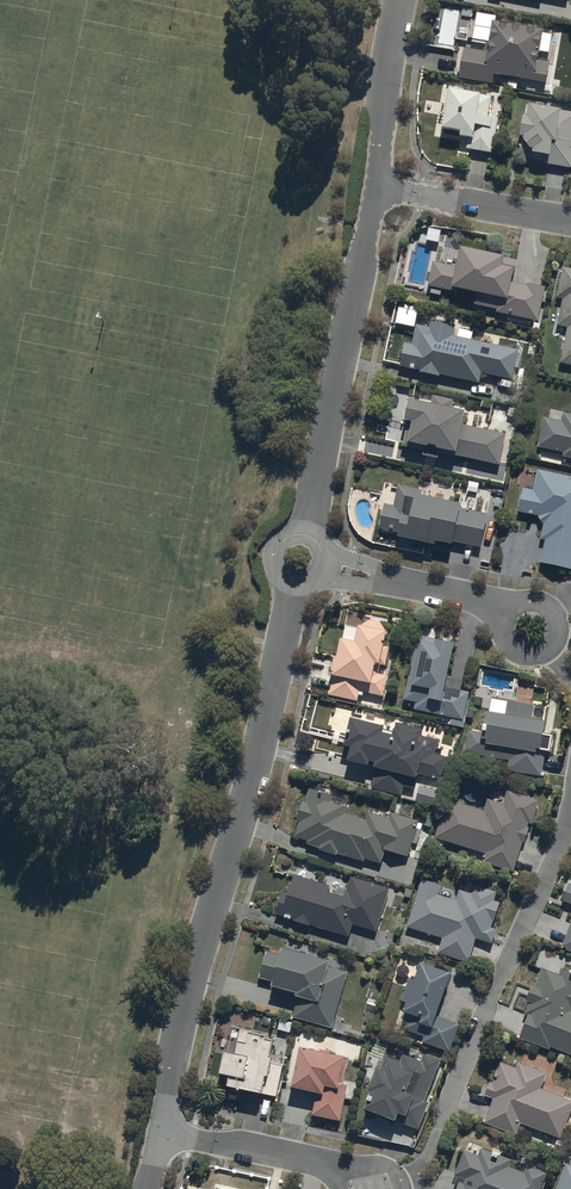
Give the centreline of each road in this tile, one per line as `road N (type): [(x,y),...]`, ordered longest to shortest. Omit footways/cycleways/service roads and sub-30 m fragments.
road 1 (residential): [(294,587),(162,1134)]
road 2 (residential): [(570,808),(431,1148),(403,1188)]
road 3 (residential): [(377,187),(306,531)]
road 4 (residential): [(326,569),(465,597),(531,627)]
road 5 (residential): [(377,187),(570,223)]
road 6 (residential): [(162,1134),(308,1159),(347,1179)]
road 7 (residential): [(400,0),(377,187)]

